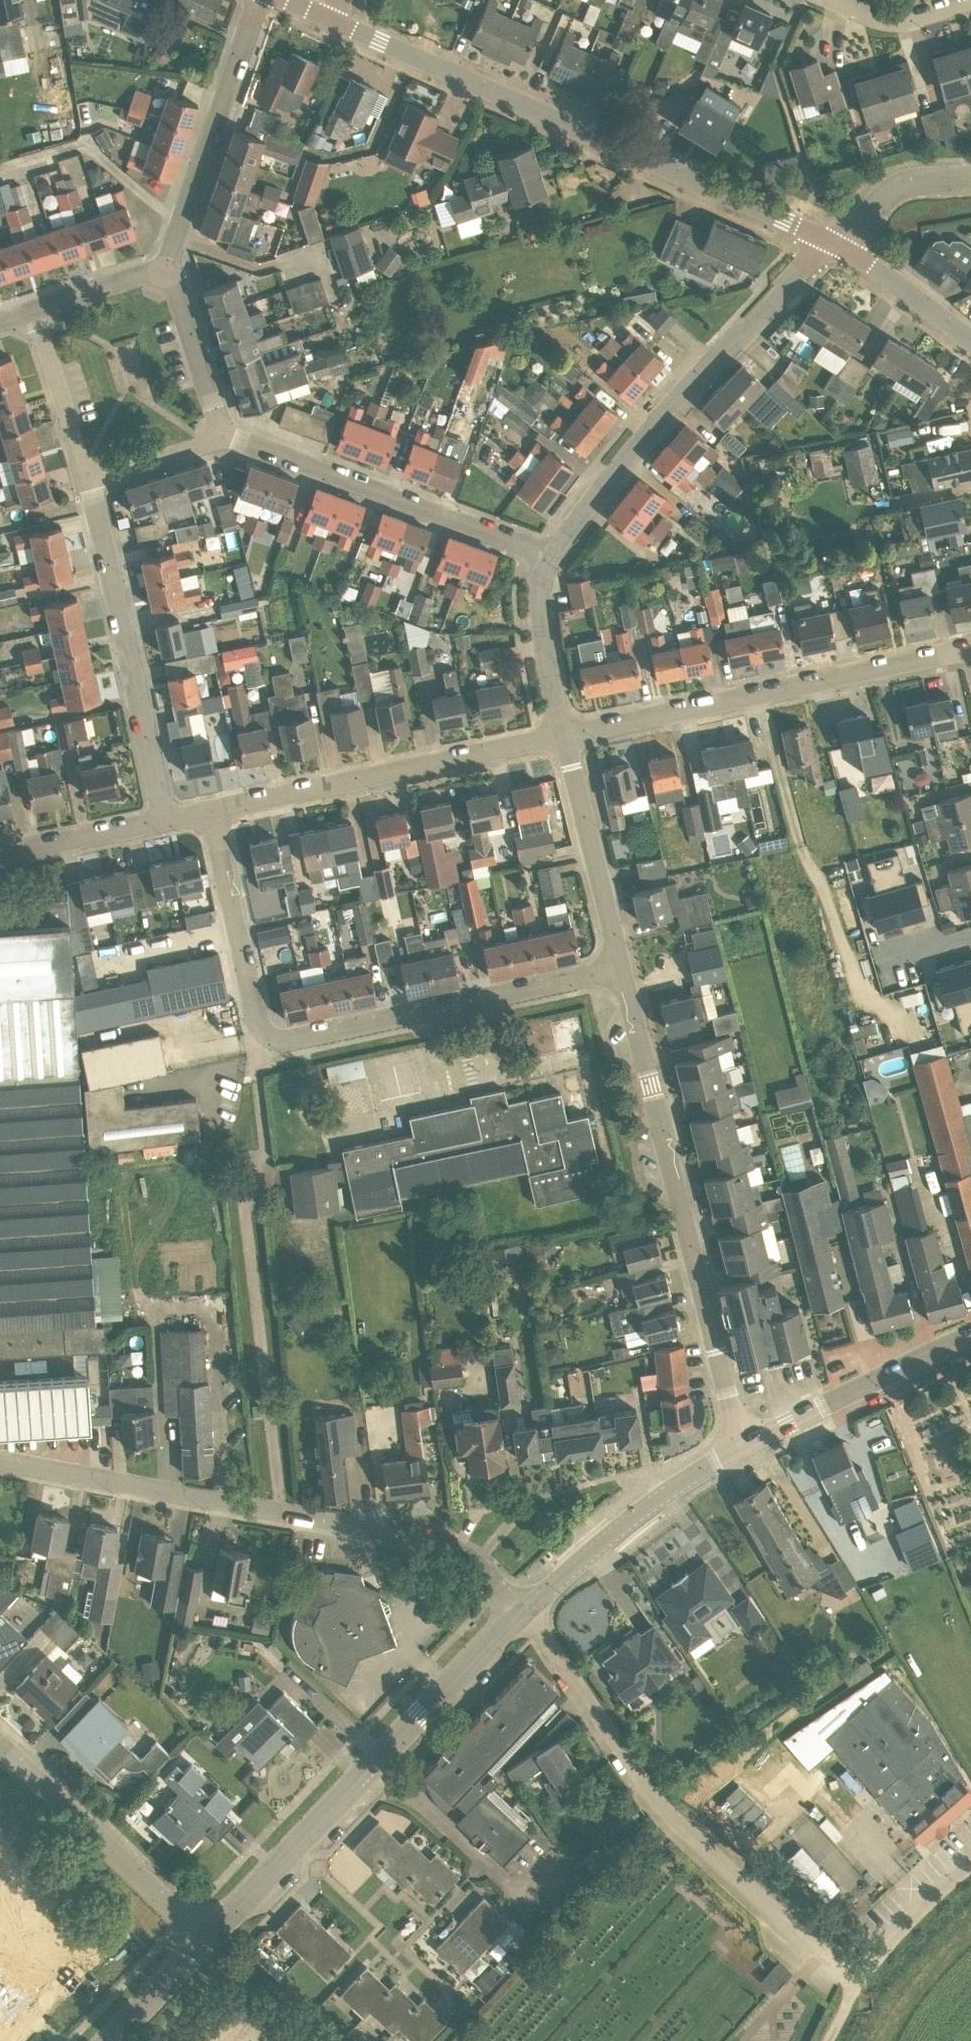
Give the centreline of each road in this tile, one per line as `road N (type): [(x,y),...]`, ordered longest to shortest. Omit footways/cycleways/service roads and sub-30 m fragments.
road 1 (residential): [(0,1463),(433,1547),(476,1567),(528,1608)]
road 2 (tertiary): [(833,240),(331,18)]
road 3 (residential): [(855,1983),(666,1817),(528,1608)]
road 4 (residential): [(743,1444),(621,967)]
road 5 (tertiary): [(203,1932),(528,1608)]
road 6 (residential): [(551,553),(624,462),(833,240)]
road 7 (residential): [(565,738),(970,651)]
road 8 (residential): [(212,810),(565,738)]
road 9 (residential): [(272,1041),(621,967)]
road 10 (residential): [(551,553),(221,436)]
road 11 (residential): [(161,821),(88,480)]
road 12 (residential): [(166,271),(255,0)]
road 13 (residential): [(203,1932),(0,1745)]
road 14 (tertiary): [(528,1608),(599,1546),(743,1444)]
road 15 (tertiary): [(743,1444),(970,1336)]
road 16 (residential): [(272,1041),(257,1029),(212,810)]
road 17 (residential): [(621,967),(565,738)]
road 18 (residential): [(565,738),(541,605),(551,553)]
road 19 (residential): [(36,313),(88,480)]
road 20 (residential): [(221,436),(166,271)]
road 21 (tertiary): [(970,341),(833,240)]
road 22 (residential): [(855,1983),(915,1912),(970,1864)]
road 23 (residential): [(0,854),(161,821)]
road 24 (residential): [(833,240),(876,190),(970,178)]
road 25 (tertiary): [(106,2040),(203,1932)]
road 26 (residential): [(88,480),(221,436)]
road 27 (residential): [(831,5),(886,22),(965,0)]
road 28 (residential): [(166,271),(36,313)]

